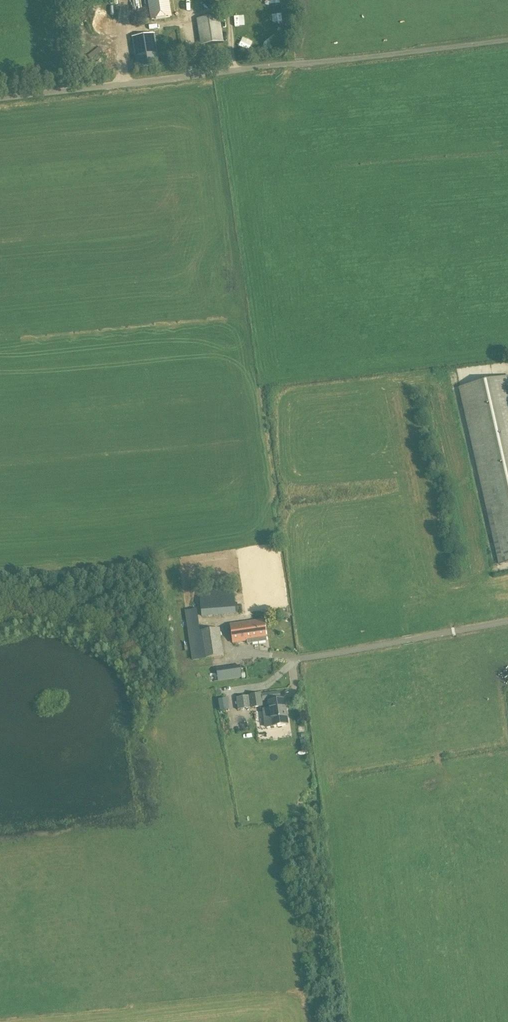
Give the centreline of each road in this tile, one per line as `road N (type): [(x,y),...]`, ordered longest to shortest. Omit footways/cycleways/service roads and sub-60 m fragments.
road 1 (unclassified): [(0,98),(507,39)]
road 2 (unclassified): [(300,653),(507,622)]

